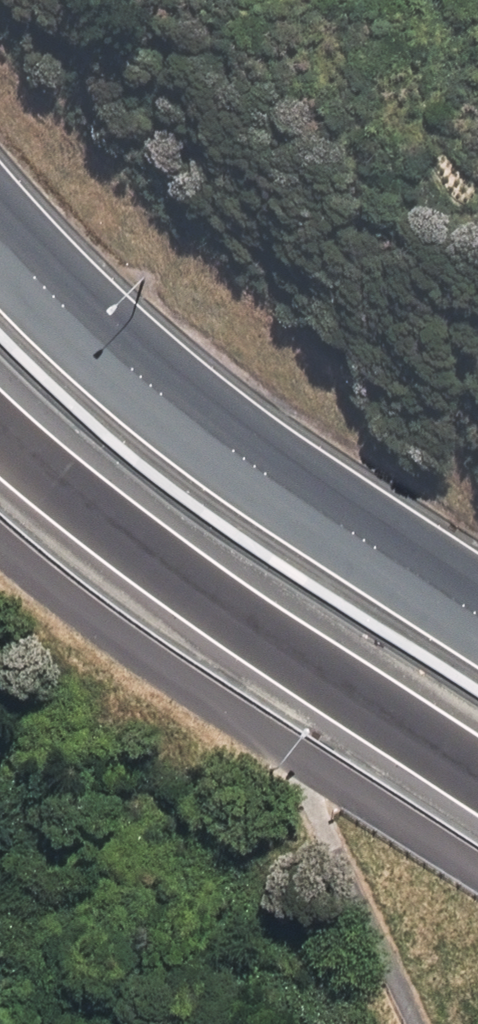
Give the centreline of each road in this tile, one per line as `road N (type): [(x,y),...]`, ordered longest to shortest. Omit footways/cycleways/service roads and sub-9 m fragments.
road 1 (secondary): [(0,233),(148,381),(477,615)]
road 2 (secondary): [(477,783),(33,471),(0,437)]

